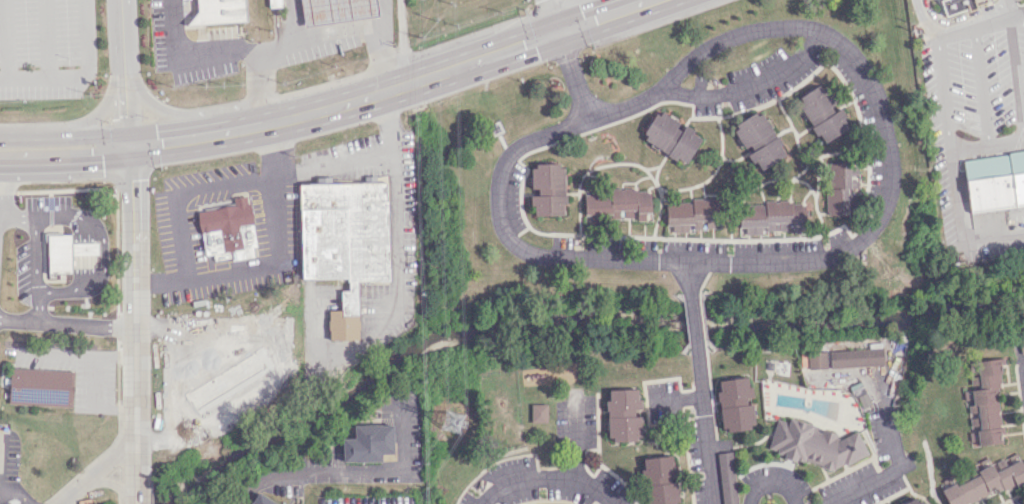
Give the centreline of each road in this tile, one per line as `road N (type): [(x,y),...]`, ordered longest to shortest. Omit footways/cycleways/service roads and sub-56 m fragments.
road 1 (residential): [(827,38),(772,85),(708,100),(656,98),(520,151),(503,184),(510,237),(525,253),(549,260),(823,259),(852,250),(879,225),(891,162),(868,77),(827,38)]
road 2 (residential): [(130,146),(136,503)]
road 3 (primary): [(382,92),(267,124),(130,146)]
road 4 (residential): [(656,98),(727,39),(784,28),(827,38)]
road 5 (primary): [(558,32),(382,92)]
road 6 (residential): [(696,345),(709,503)]
road 7 (primary): [(239,129),(142,100),(124,61)]
road 8 (primary): [(0,164),(92,161),(130,146)]
road 9 (primary): [(130,146),(91,136),(0,139)]

